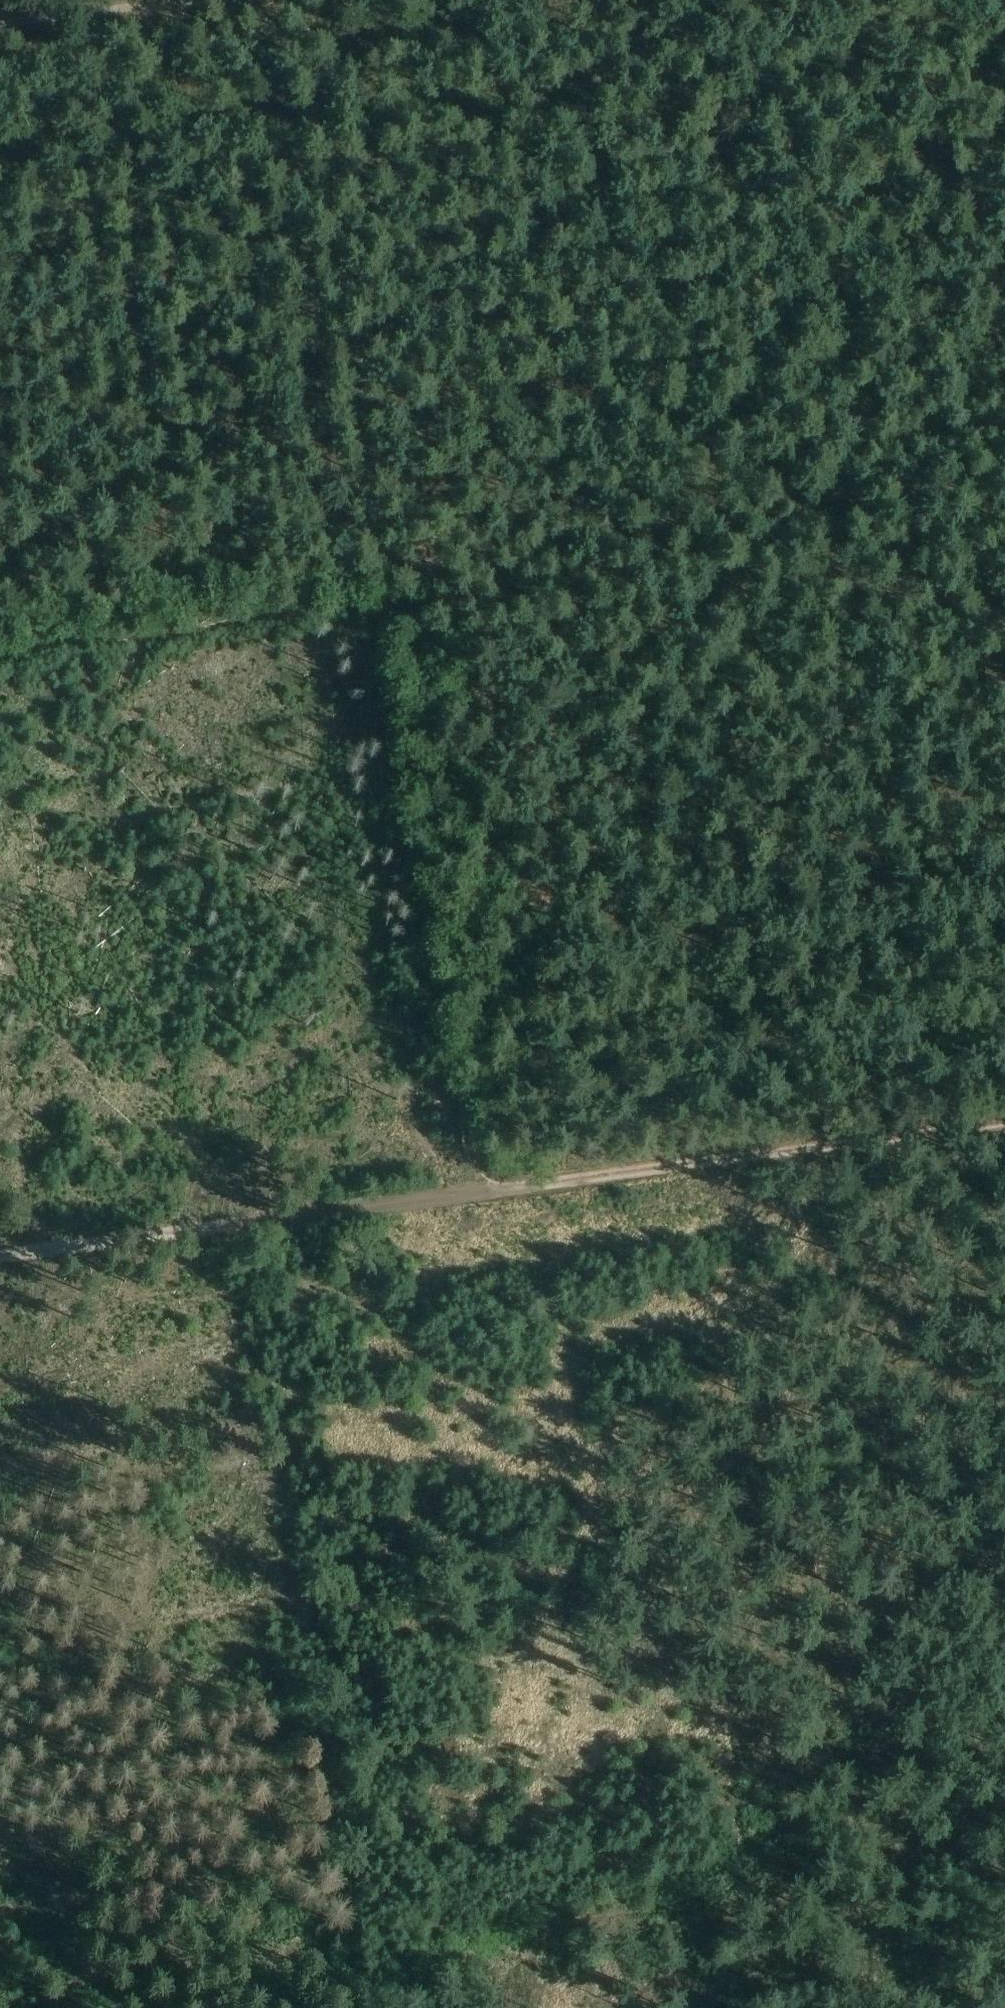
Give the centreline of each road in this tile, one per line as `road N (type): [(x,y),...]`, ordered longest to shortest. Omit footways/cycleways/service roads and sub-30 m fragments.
road 1 (track): [(474,1193),(1004,1116)]
road 2 (track): [(0,1262),(474,1193)]
road 3 (track): [(0,18),(141,0)]

